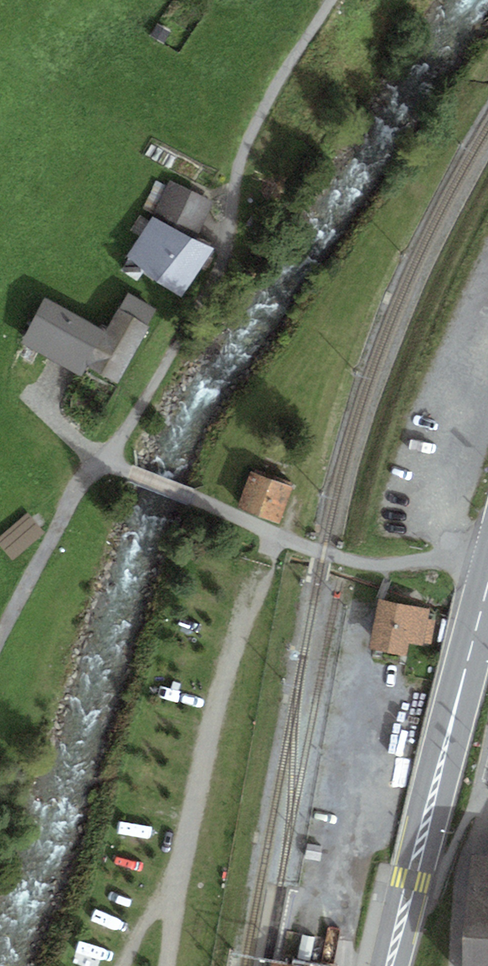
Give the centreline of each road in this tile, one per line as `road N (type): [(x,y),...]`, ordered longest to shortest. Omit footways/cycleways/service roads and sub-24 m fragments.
road 1 (track): [(331,0),(242,155),(226,259),(104,462)]
road 2 (secondary): [(487,604),(393,965)]
road 3 (track): [(0,642),(67,509),(104,462)]

